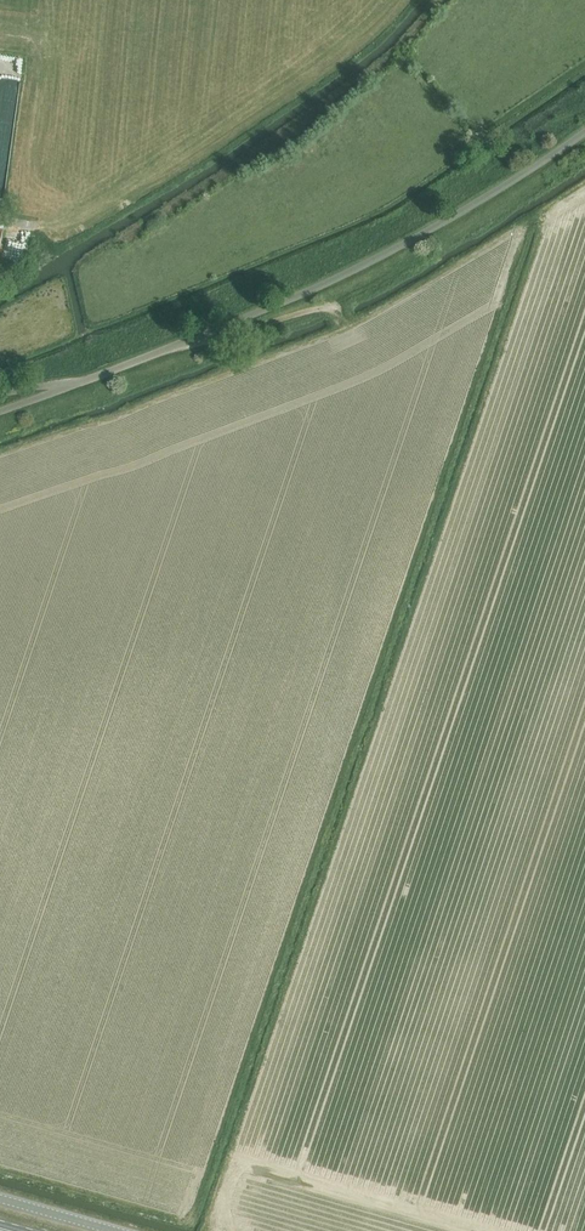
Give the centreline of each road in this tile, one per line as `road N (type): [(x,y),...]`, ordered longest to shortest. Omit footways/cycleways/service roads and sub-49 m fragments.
road 1 (unclassified): [(584,132),(490,195),(296,296),(0,411)]
road 2 (track): [(346,326),(327,309),(176,345)]

